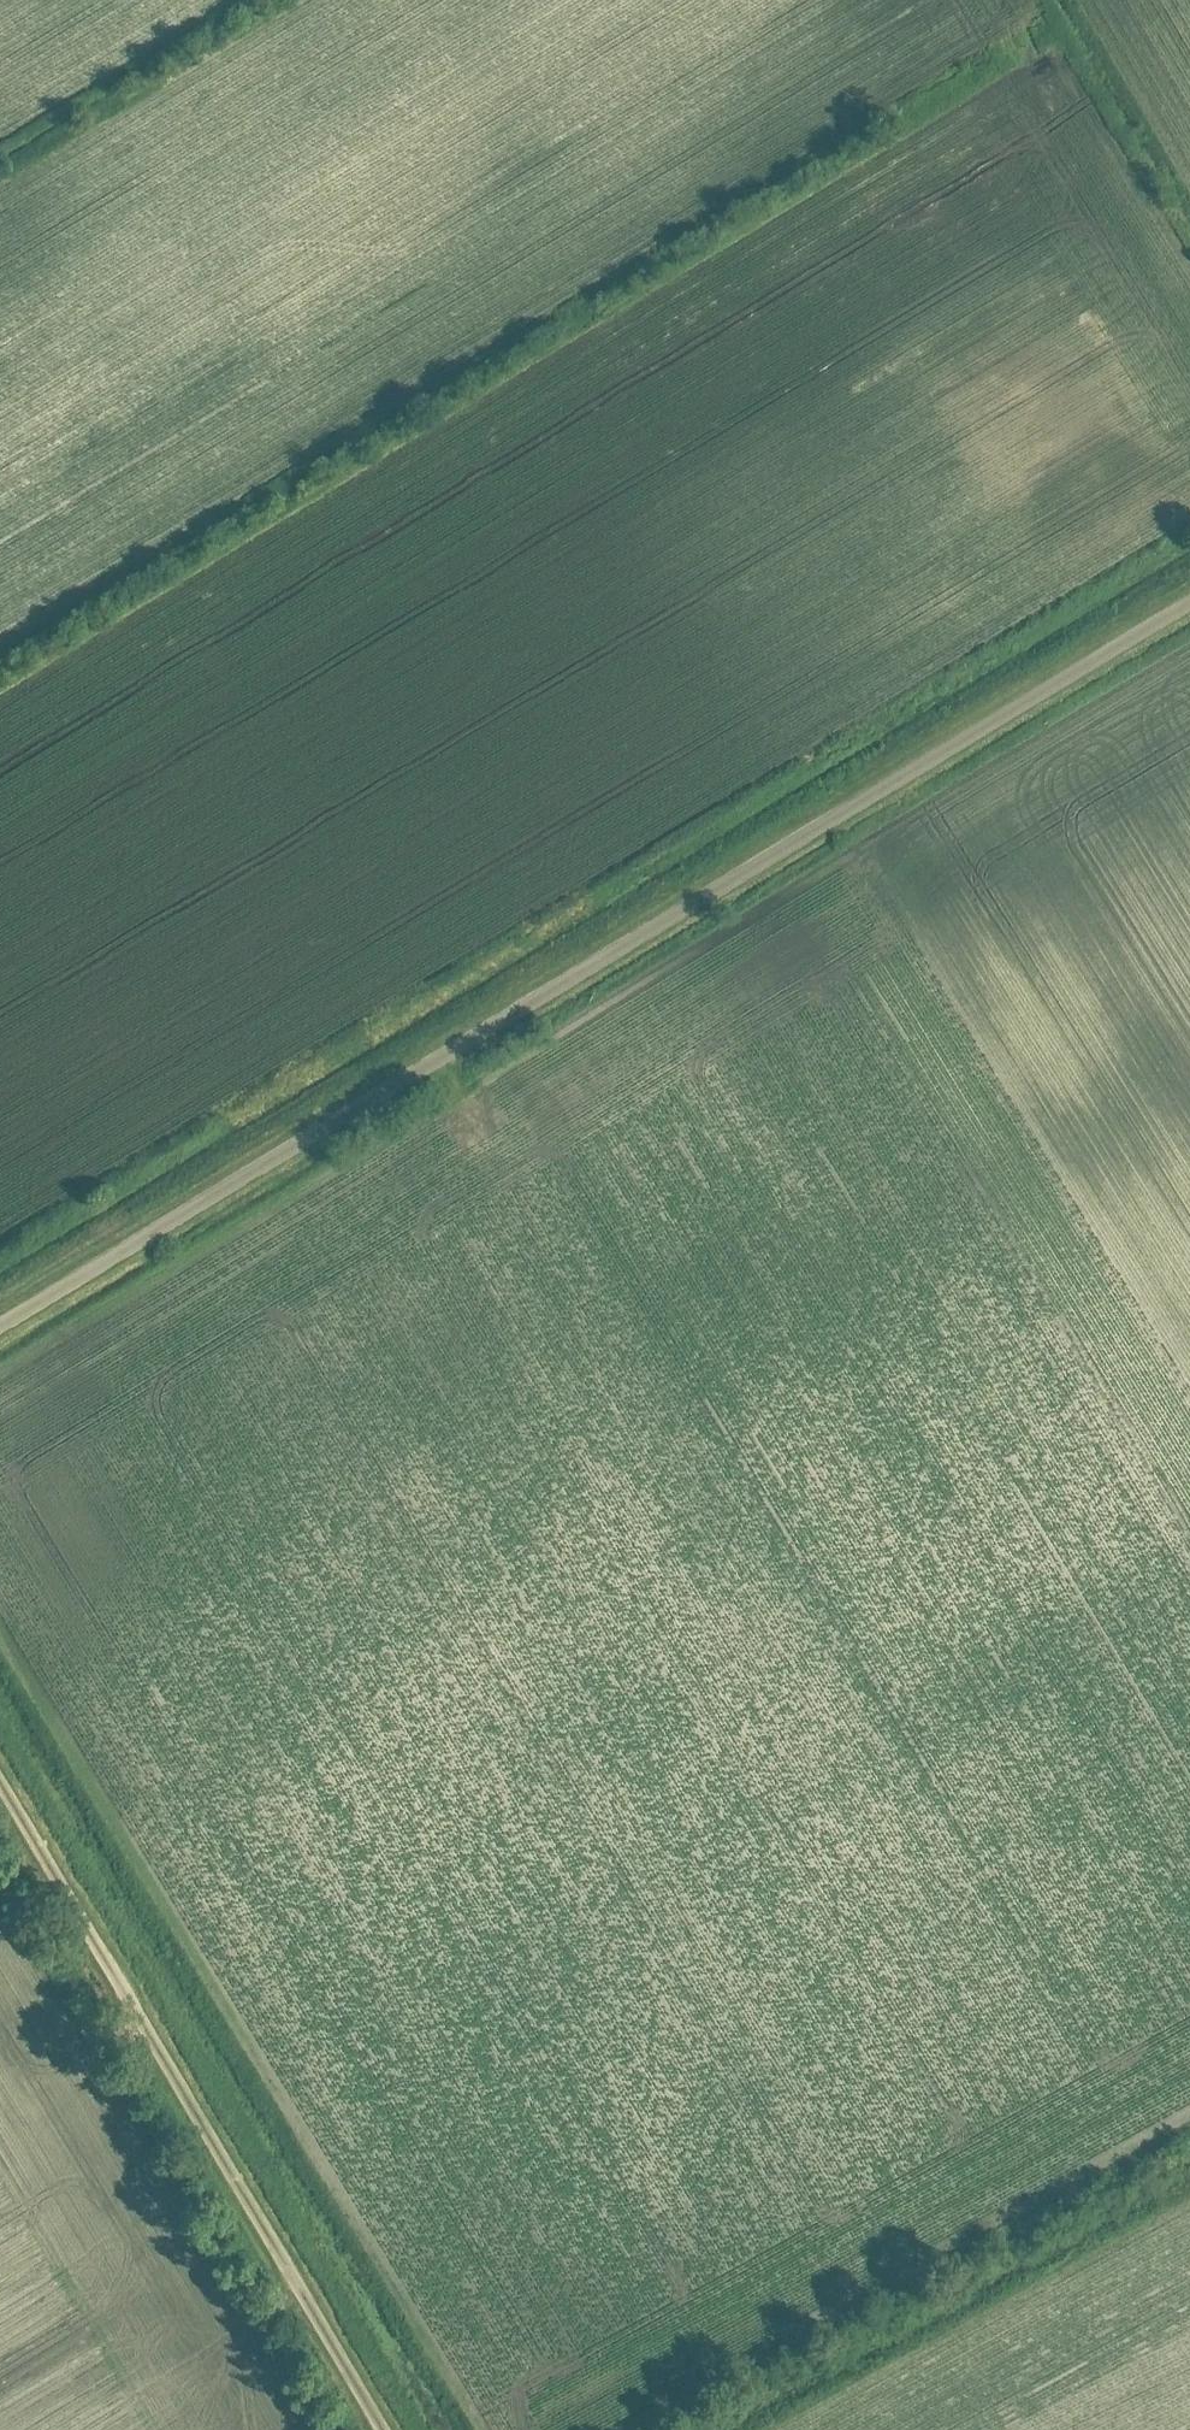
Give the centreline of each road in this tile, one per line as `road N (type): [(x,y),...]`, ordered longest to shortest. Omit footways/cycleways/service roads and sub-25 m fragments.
road 1 (residential): [(0,1327),(1189,607)]
road 2 (residential): [(393,2429),(0,1762)]

